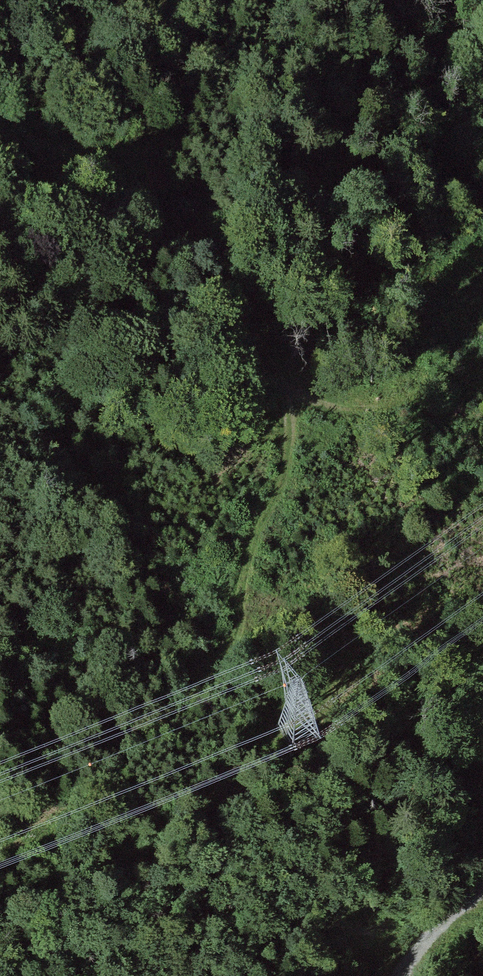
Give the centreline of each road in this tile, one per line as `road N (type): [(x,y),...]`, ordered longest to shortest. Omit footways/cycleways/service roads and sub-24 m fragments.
road 1 (track): [(0,133),(91,165),(205,247),(293,401),(281,480),(243,583)]
road 2 (track): [(293,401),(359,410),(414,397),(482,361)]

